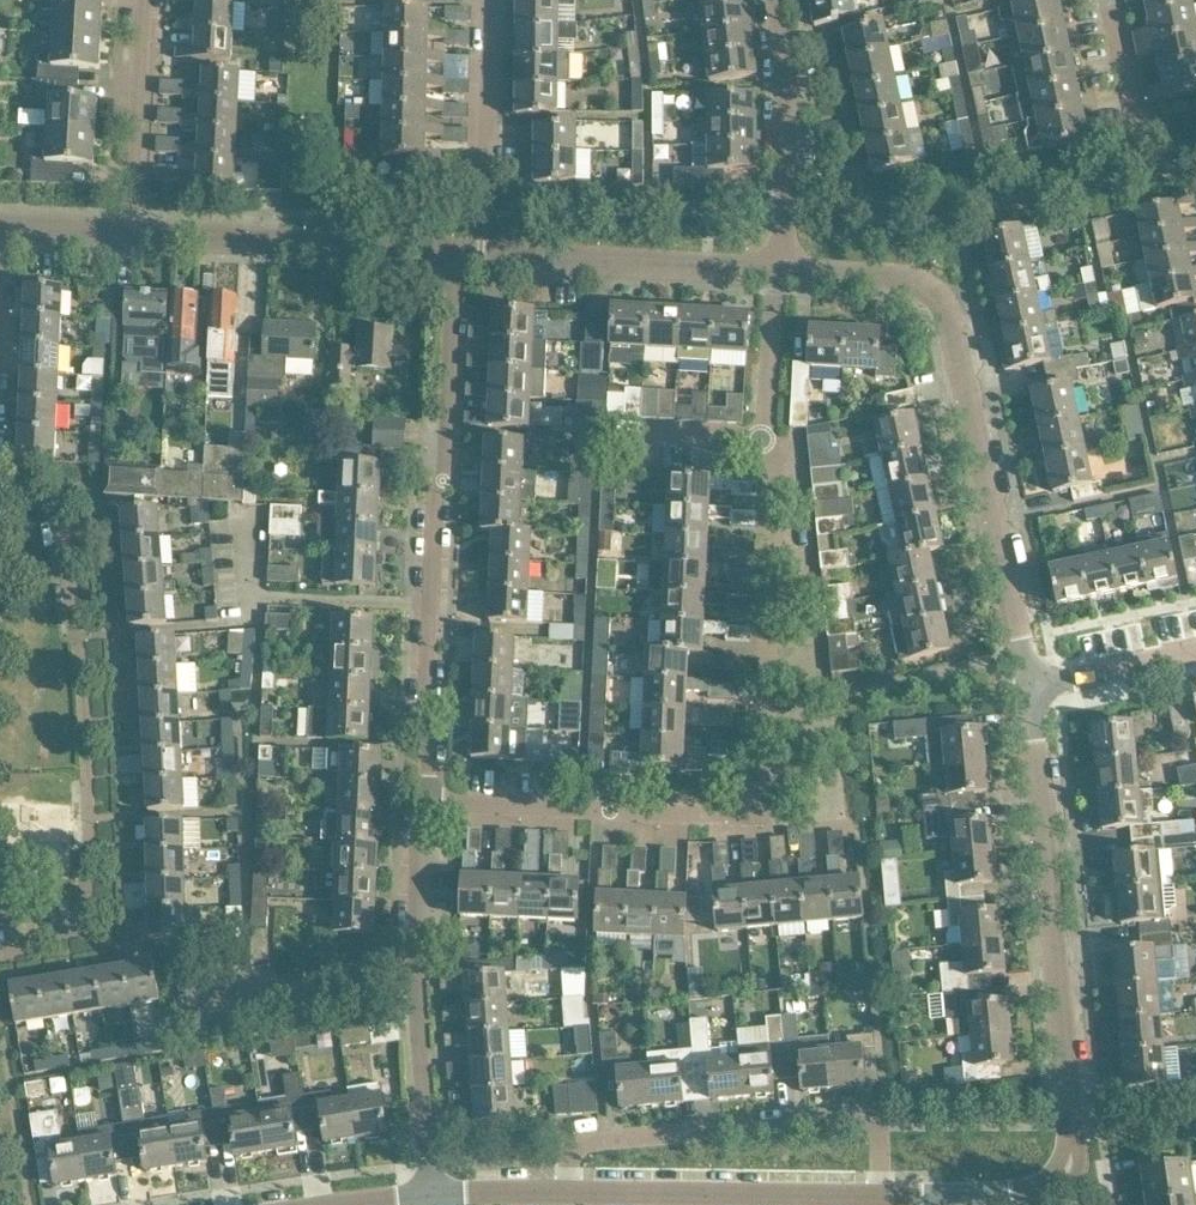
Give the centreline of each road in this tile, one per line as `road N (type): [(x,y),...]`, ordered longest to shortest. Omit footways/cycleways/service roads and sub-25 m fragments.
road 1 (residential): [(424,802),(756,810),(775,464),(766,439)]
road 2 (residential): [(967,1204),(1006,1203),(1067,1174),(1070,1108),(1032,686)]
road 3 (residential): [(1032,686),(1007,524),(944,301),(926,286),(896,279),(779,272)]
road 4 (residential): [(424,802),(456,253)]
road 5 (residential): [(967,1204),(677,1191),(430,1194)]
road 6 (residential): [(73,925),(85,908),(91,863),(87,724),(72,581),(59,515),(0,487)]
road 7 (residential): [(456,253),(131,235)]
road 8 (residential): [(779,272),(456,253)]
road 9 (residential): [(779,272),(786,95),(778,0)]
road 10 (residential): [(177,1012),(388,968),(417,970)]
road 11 (residential): [(131,235),(145,0)]
road 12 (residential): [(430,1194),(417,970)]
road 13 (residential): [(484,182),(490,0)]
road 14 (residential): [(417,970),(424,802)]
road 15 (residential): [(766,439),(779,272)]
road 16 (residential): [(1195,654),(1032,686)]
road 17 (residential): [(616,432),(766,439)]
road 18 (residential): [(1137,134),(1104,0)]
road 19 (residential): [(131,235),(0,227)]

